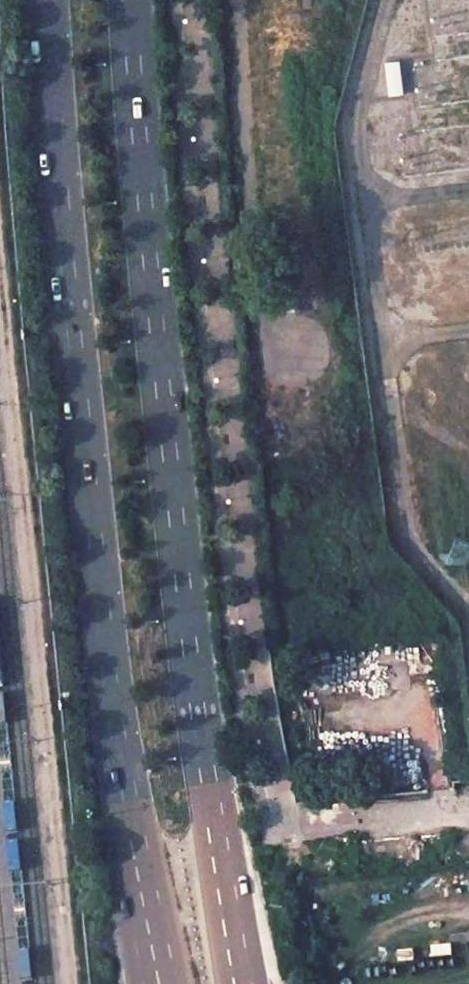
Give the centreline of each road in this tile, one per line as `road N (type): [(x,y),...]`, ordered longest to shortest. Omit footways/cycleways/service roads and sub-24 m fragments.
road 1 (primary): [(244,983),(194,685),(131,0)]
road 2 (primary): [(50,0),(112,705),(158,983)]

